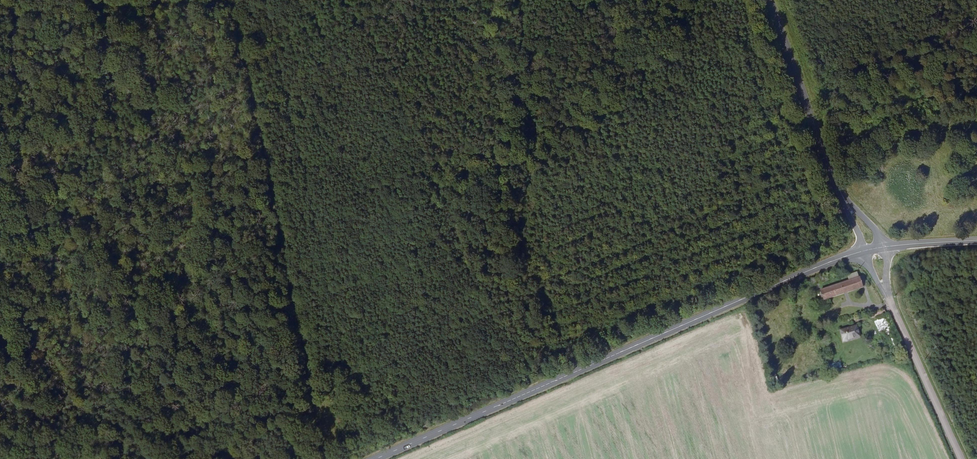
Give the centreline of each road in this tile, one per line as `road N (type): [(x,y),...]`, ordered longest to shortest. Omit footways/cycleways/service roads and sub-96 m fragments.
road 1 (secondary): [(379,458),(863,251)]
road 2 (track): [(239,0),(332,458)]
road 3 (tertiary): [(844,199),(773,0)]
road 4 (tertiary): [(961,458),(886,294)]

